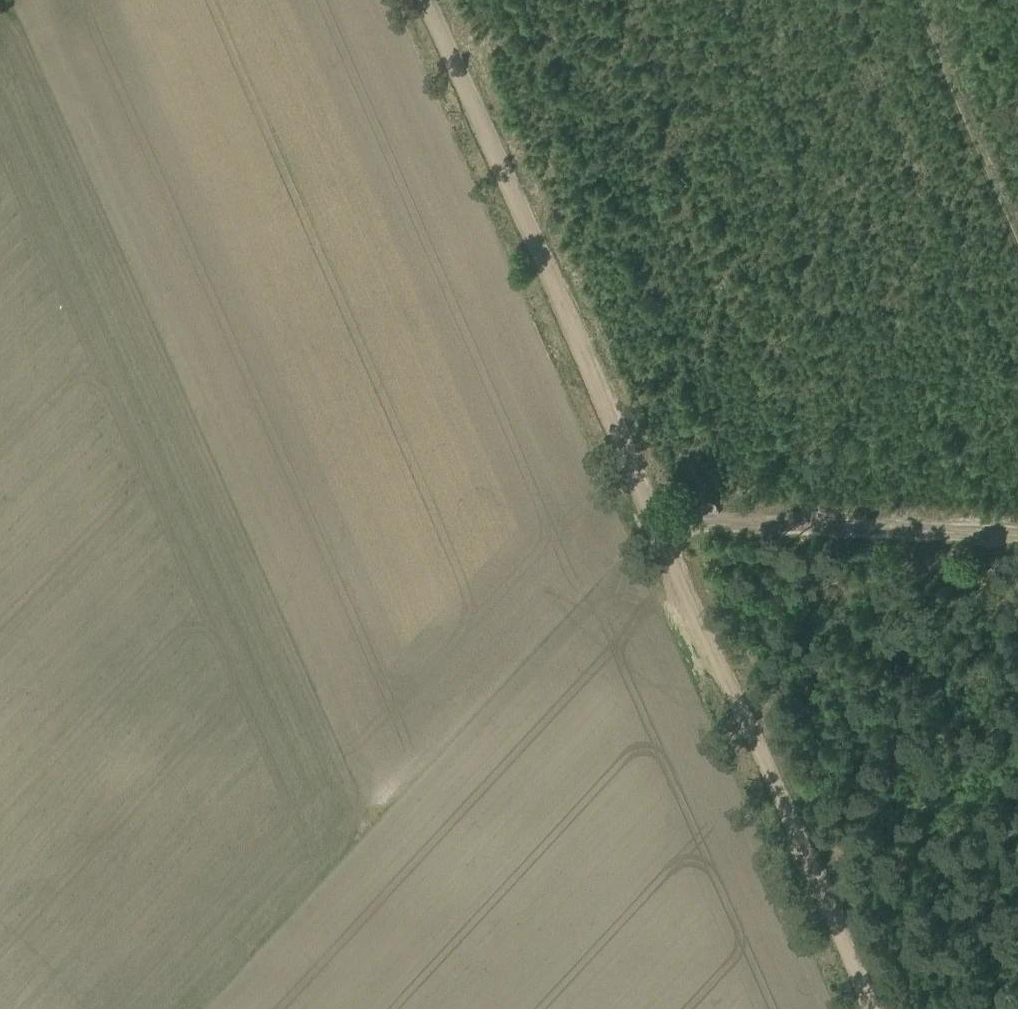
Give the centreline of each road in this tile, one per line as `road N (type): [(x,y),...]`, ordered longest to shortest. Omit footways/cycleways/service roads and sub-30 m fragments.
road 1 (track): [(417,0),(658,536)]
road 2 (track): [(658,536),(873,1008)]
road 3 (track): [(1017,535),(718,528),(658,536)]

